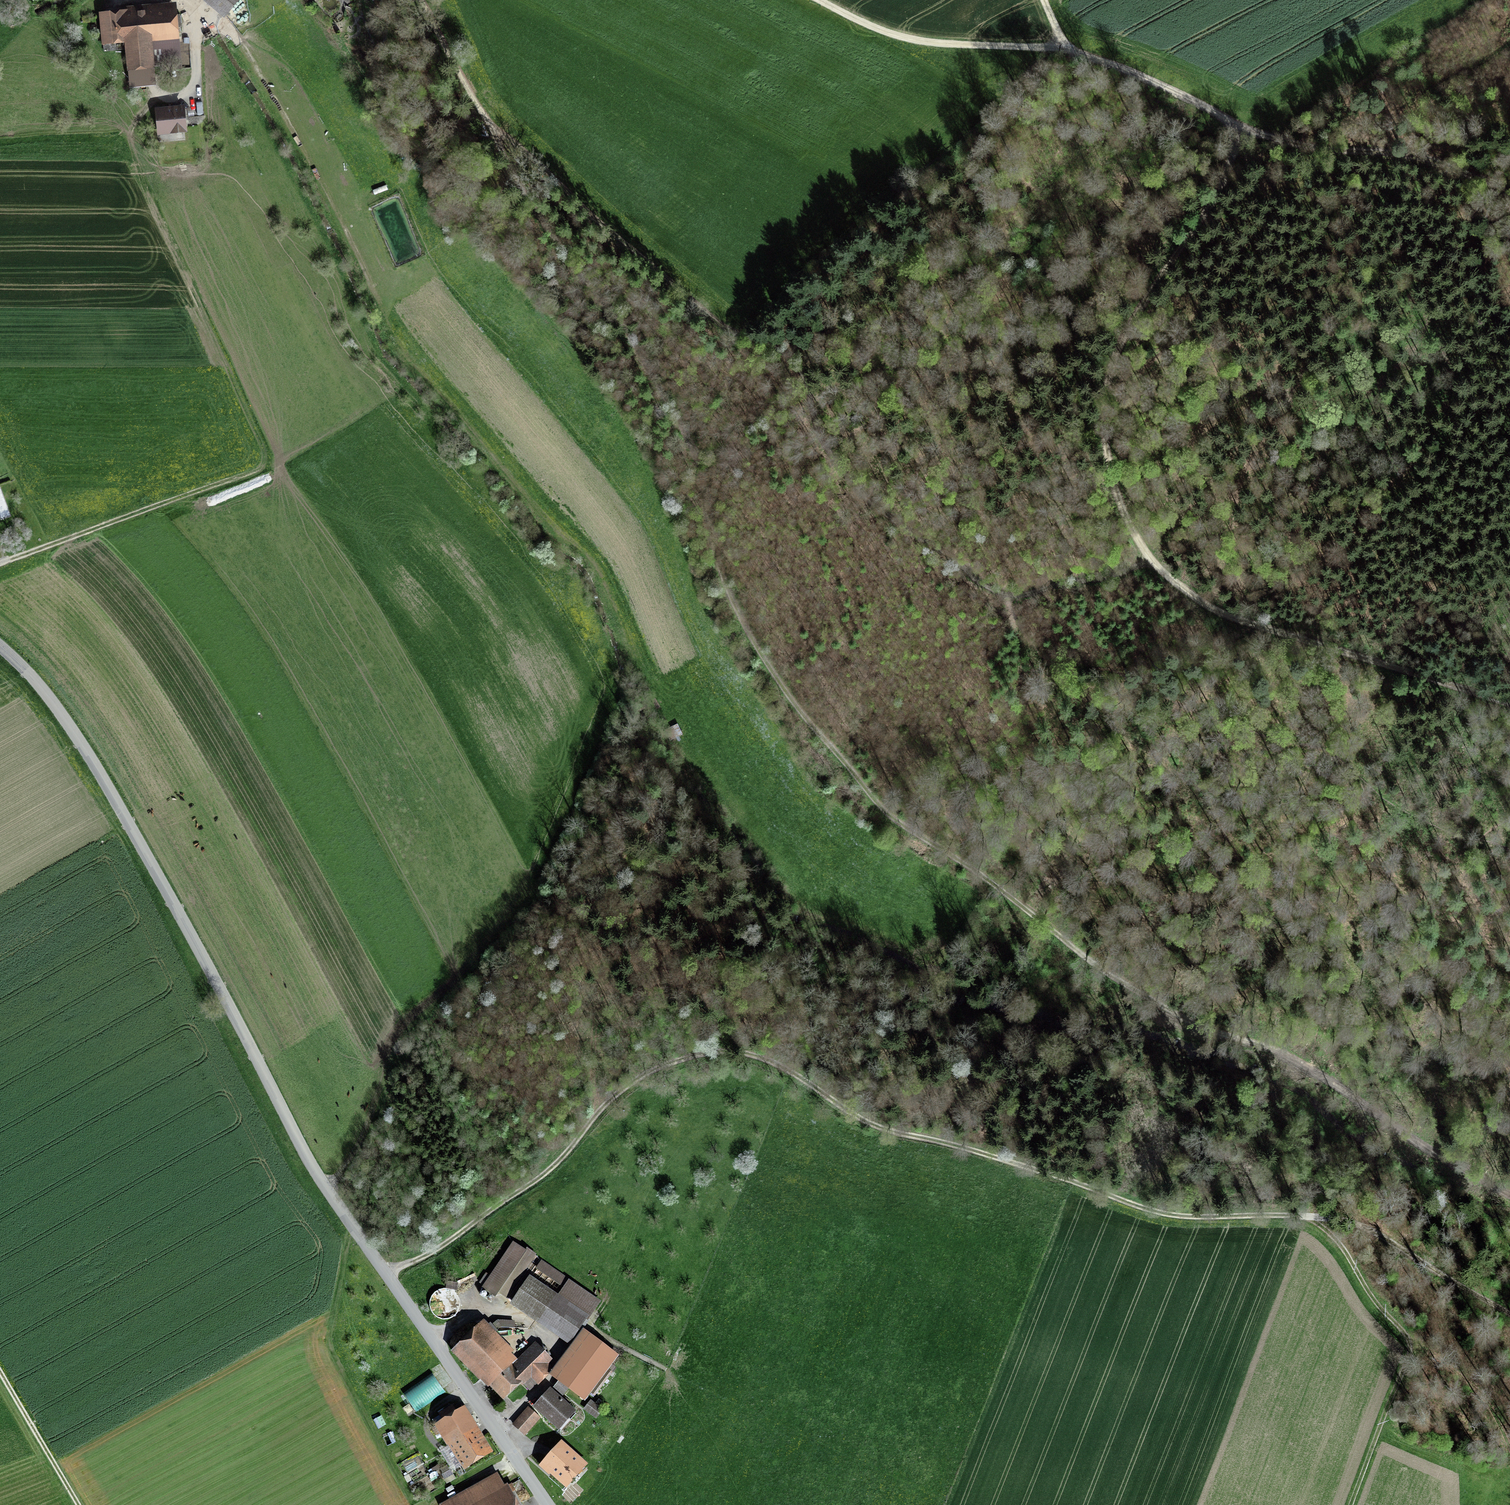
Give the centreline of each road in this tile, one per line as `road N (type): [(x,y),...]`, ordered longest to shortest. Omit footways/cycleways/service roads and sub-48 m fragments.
road 1 (track): [(419,0),(525,198),(633,341),(689,442),(723,583),(746,634),(860,786),(1118,981),(1191,1022),(1279,1051),(1509,1196)]
road 2 (track): [(386,1275),(539,1177),(624,1087),(662,1064),(709,1052),(777,1065),(871,1125),(1150,1210),(1306,1216)]
road 3 (unclassified): [(546,1504),(326,1189),(94,763),(0,645)]
road 4 (track): [(1239,127),(1207,207),(1111,364),(1104,436),(1124,513),(1151,559),(1213,609),(1509,703)]
road 5 (track): [(494,131),(754,358),(849,483),(985,585),(1028,595),(1151,559)]
road 6 (track): [(0,563),(256,470),(263,460),(130,140),(161,96)]
road 7 (track): [(1065,50),(1285,142),(1420,156),(1509,197)]
road 8 (track): [(326,1189),(353,1151),(394,1035),(458,974),(512,906),(533,867)]
road 9 (track): [(1350,1504),(1408,1347),(1337,1240),(1306,1216)]
road 10 (track): [(818,0),(897,36),(1065,50)]
road 11 (track): [(1306,1216),(1365,1227),(1509,1314)]
road 12 (track): [(77,1504),(0,1373)]

